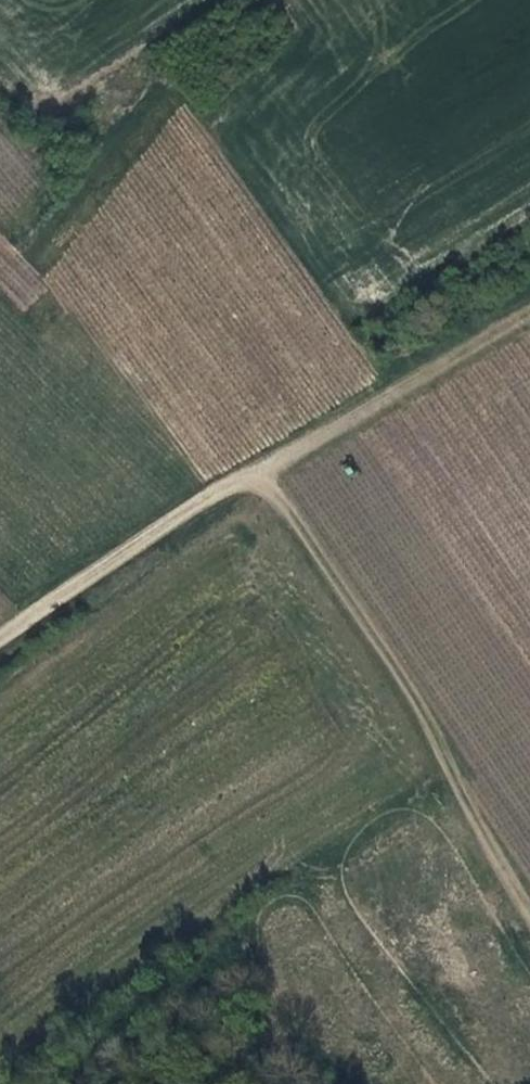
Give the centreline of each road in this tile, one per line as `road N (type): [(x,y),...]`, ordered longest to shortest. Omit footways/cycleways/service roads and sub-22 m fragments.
road 1 (track): [(529,908),(446,748),(266,469),(529,311)]
road 2 (unclassified): [(0,634),(115,553),(266,469)]

